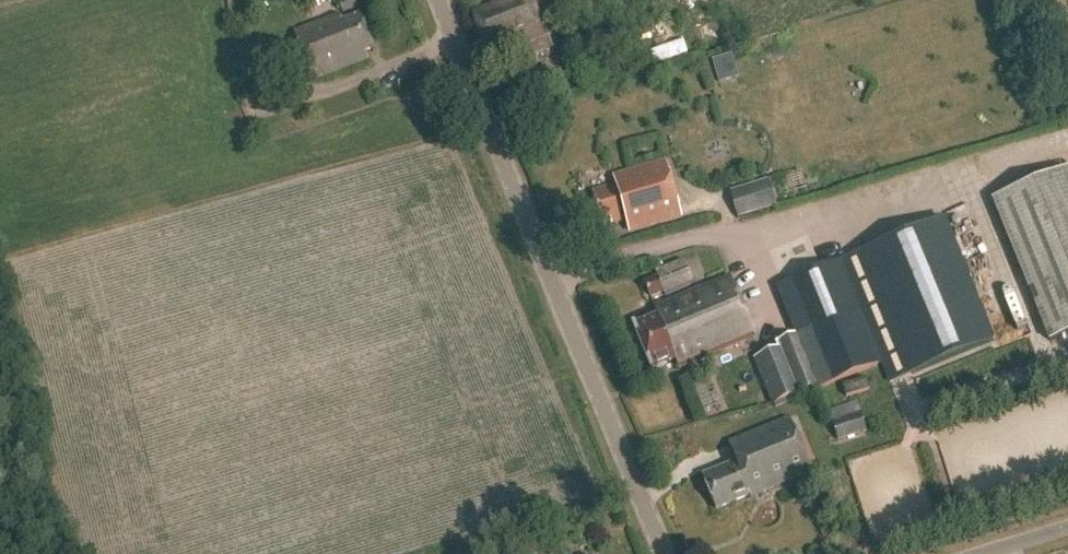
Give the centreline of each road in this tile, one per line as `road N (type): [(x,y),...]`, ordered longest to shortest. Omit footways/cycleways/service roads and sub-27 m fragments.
road 1 (tertiary): [(664,553),(438,0)]

